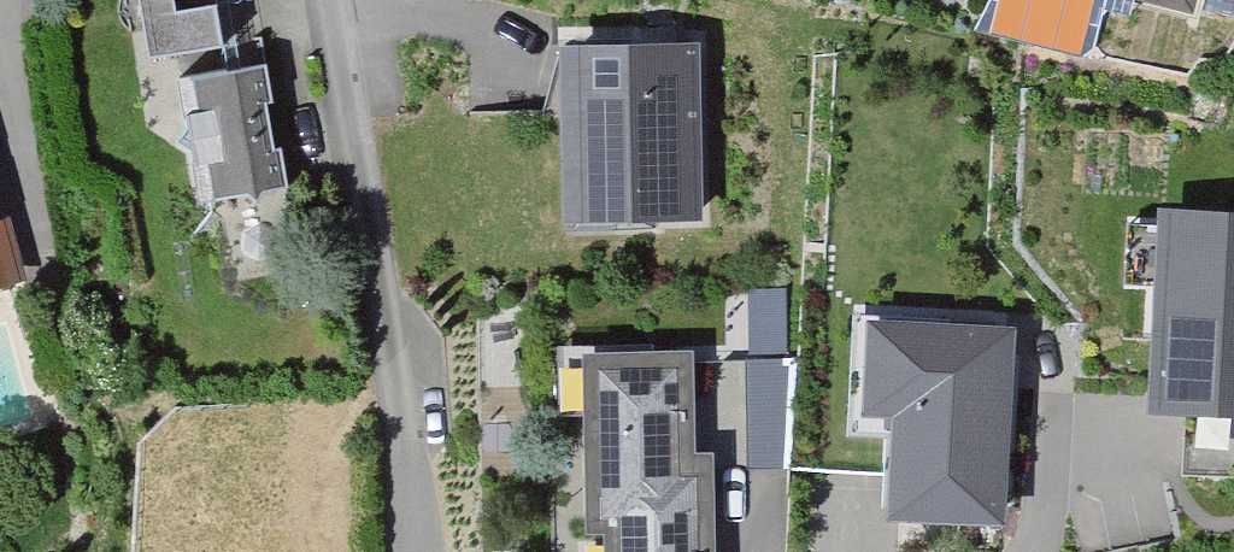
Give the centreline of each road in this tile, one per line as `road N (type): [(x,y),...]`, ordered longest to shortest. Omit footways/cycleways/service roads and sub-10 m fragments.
road 1 (residential): [(427,551),(401,313),(340,0)]

